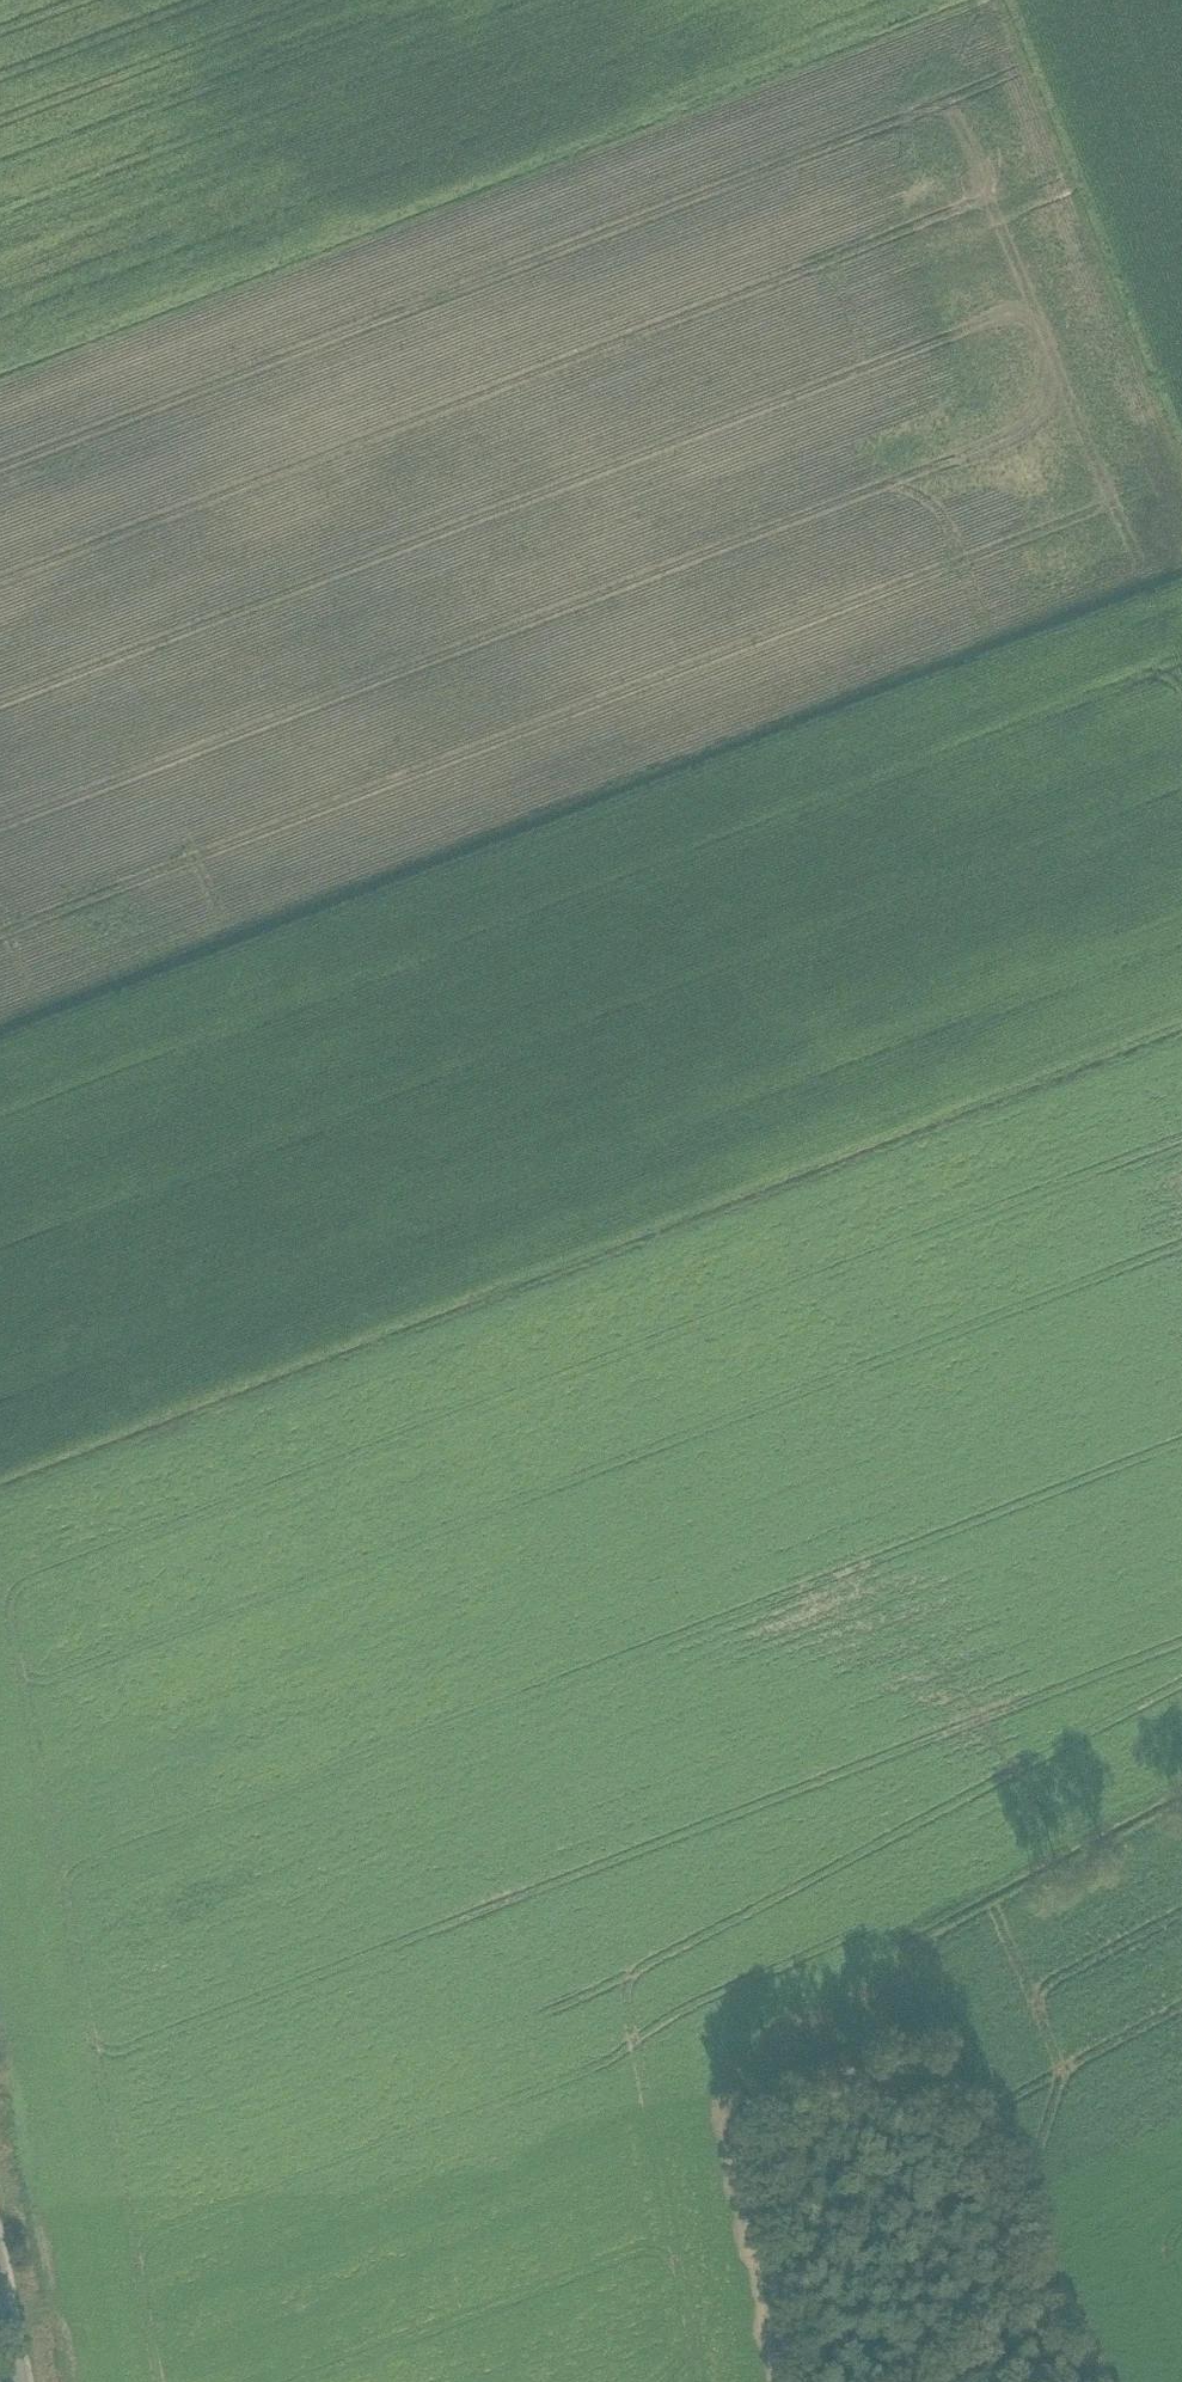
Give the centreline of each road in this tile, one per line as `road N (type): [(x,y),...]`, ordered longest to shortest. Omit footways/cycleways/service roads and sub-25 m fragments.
road 1 (unclassified): [(24,2381),(0,2260)]

